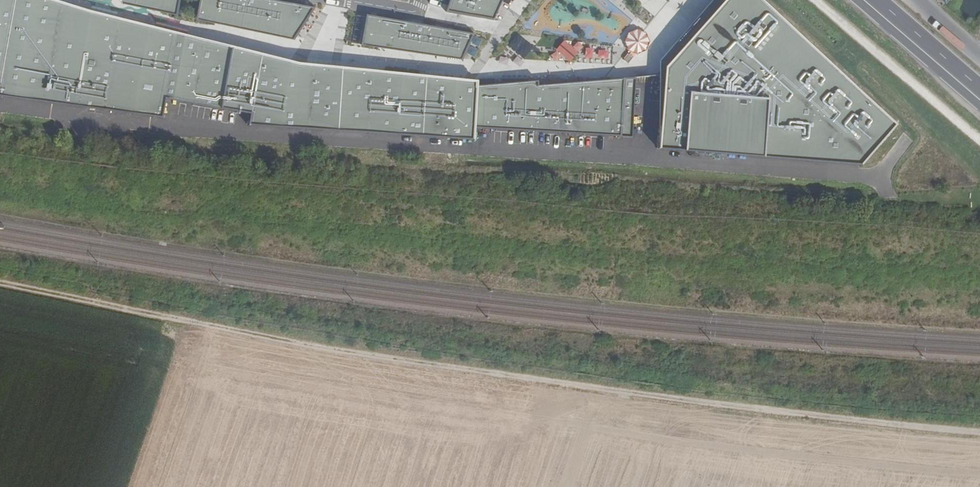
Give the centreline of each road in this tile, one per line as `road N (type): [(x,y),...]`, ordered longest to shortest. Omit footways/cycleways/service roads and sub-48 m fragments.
road 1 (track): [(979,432),(432,365),(0,282)]
road 2 (primary): [(854,0),(979,110)]
road 3 (primary): [(979,90),(877,0)]

